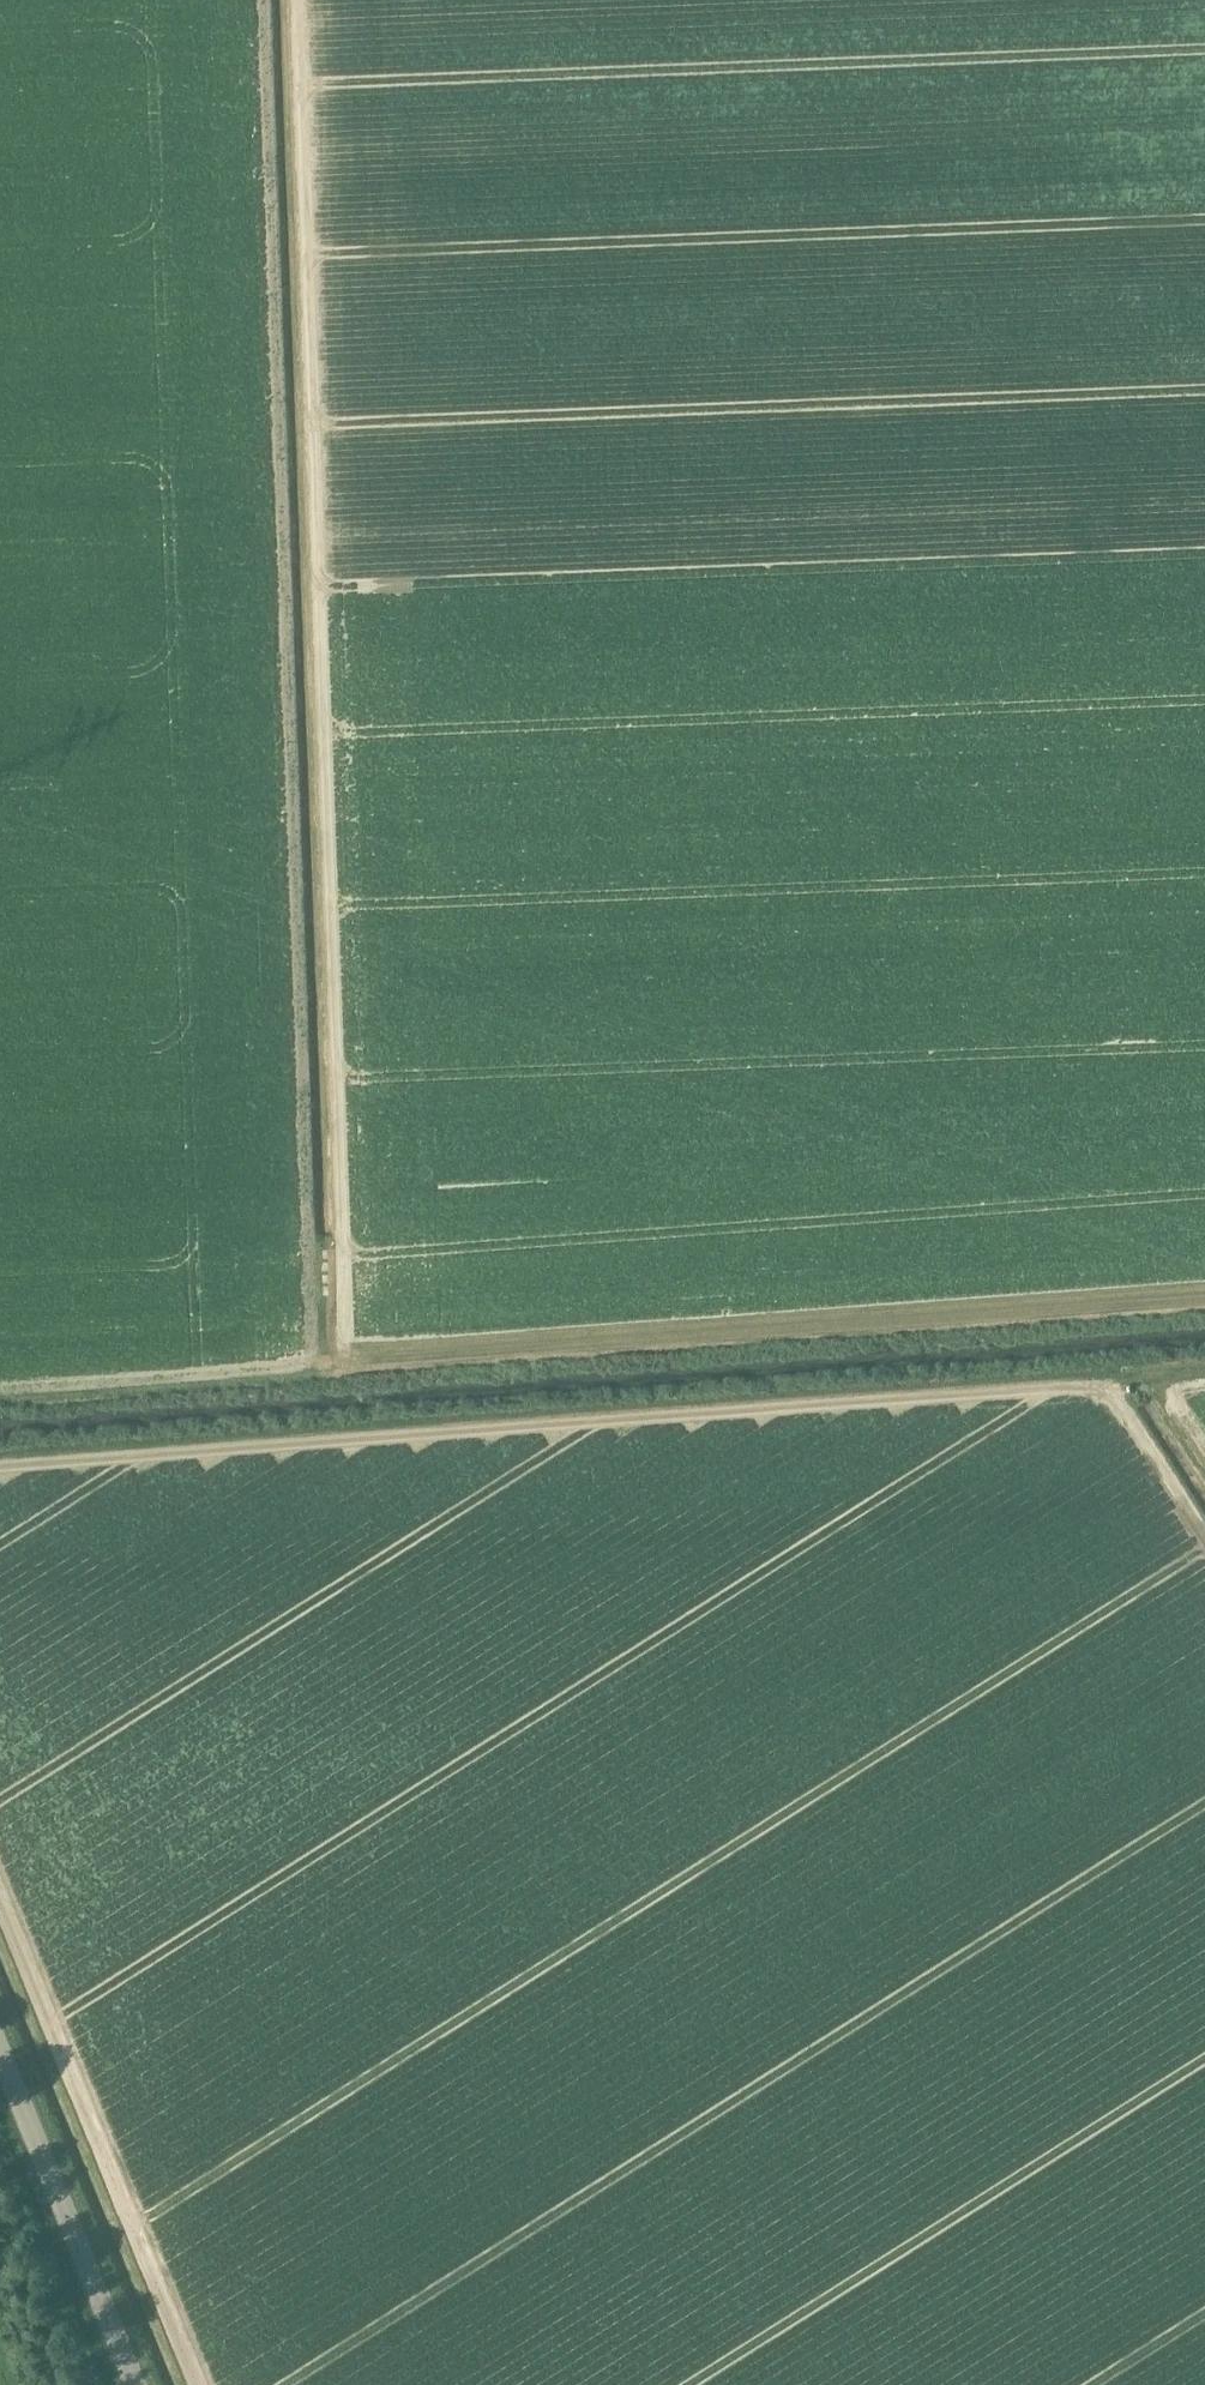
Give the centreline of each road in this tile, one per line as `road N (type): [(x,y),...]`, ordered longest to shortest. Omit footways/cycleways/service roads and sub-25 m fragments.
road 1 (unclassified): [(136,2384),(0,2051)]

